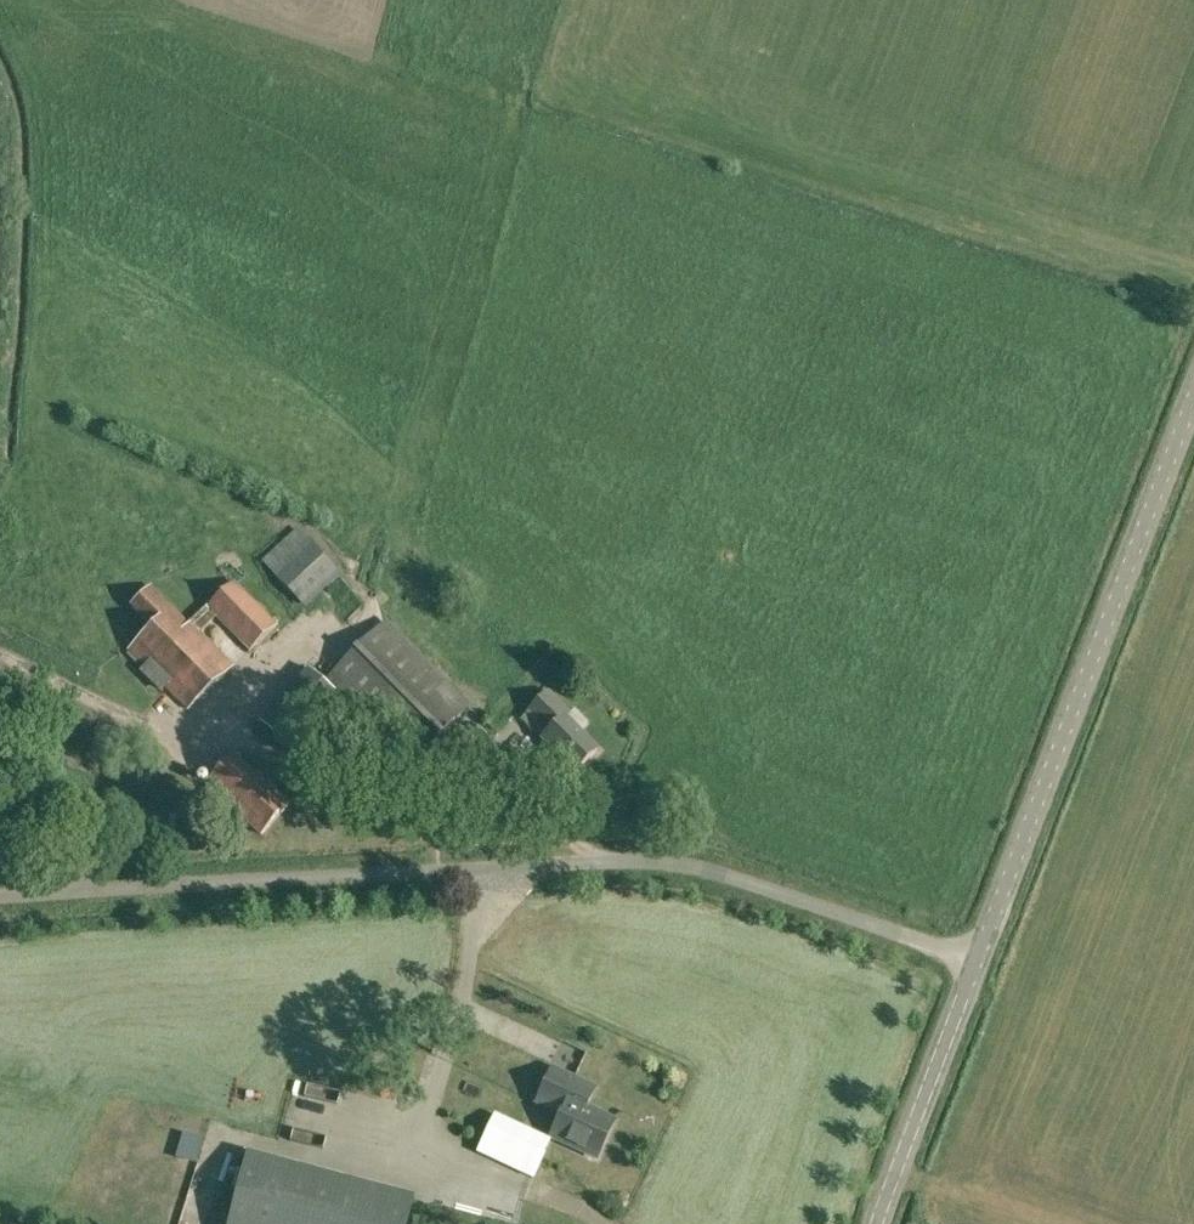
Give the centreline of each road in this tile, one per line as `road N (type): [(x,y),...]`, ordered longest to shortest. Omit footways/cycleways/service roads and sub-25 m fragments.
road 1 (unclassified): [(976,960),(731,877),(658,861),(0,895)]
road 2 (tertiary): [(976,960),(1193,395)]
road 3 (tertiary): [(878,1223),(976,960)]

